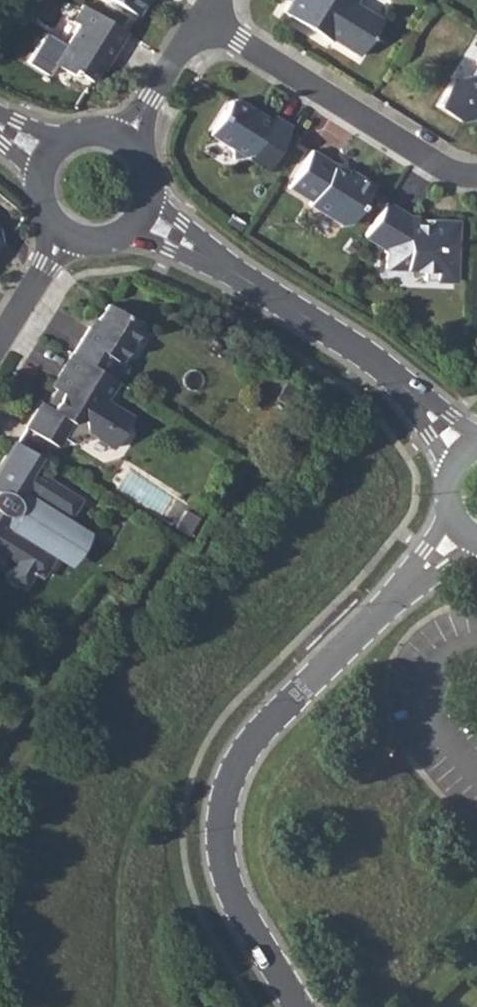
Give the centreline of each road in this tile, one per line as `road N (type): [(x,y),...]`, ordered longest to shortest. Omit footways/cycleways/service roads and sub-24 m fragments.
road 1 (residential): [(296,1006),(227,888),(220,817),(229,784),(276,717),(396,601)]
road 2 (residential): [(199,21),(444,172),(476,180)]
road 3 (residential): [(255,284),(392,377)]
road 4 (residential): [(121,237),(146,239),(255,284)]
road 5 (residential): [(255,284),(152,195)]

